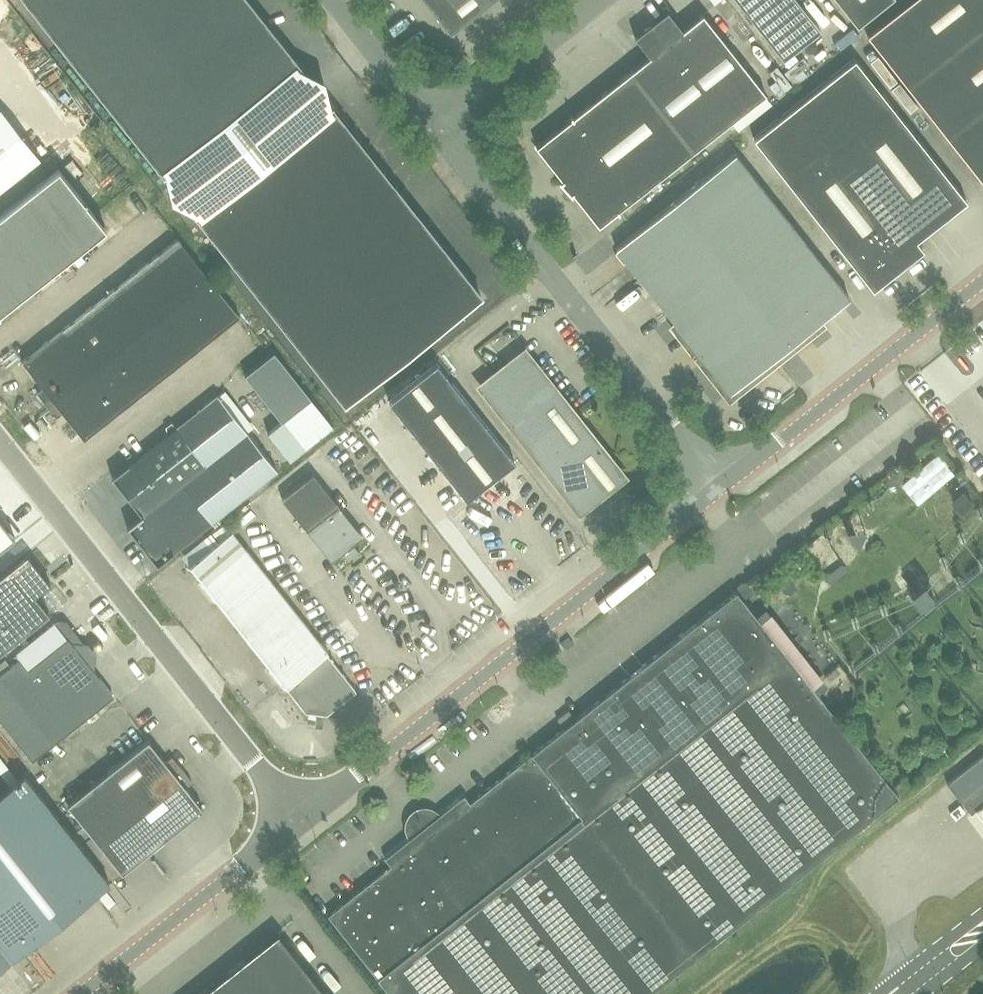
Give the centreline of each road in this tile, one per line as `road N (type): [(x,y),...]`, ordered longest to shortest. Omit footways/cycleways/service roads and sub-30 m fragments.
road 1 (unclassified): [(304,824),(717,488)]
road 2 (unclassified): [(304,824),(0,440)]
road 3 (unclassified): [(717,488),(441,134)]
road 4 (unclassified): [(717,488),(982,284)]
road 5 (unclassified): [(83,993),(304,824)]
road 6 (unclassified): [(441,134),(610,0)]
road 7 (unclassified): [(441,134),(334,0)]

